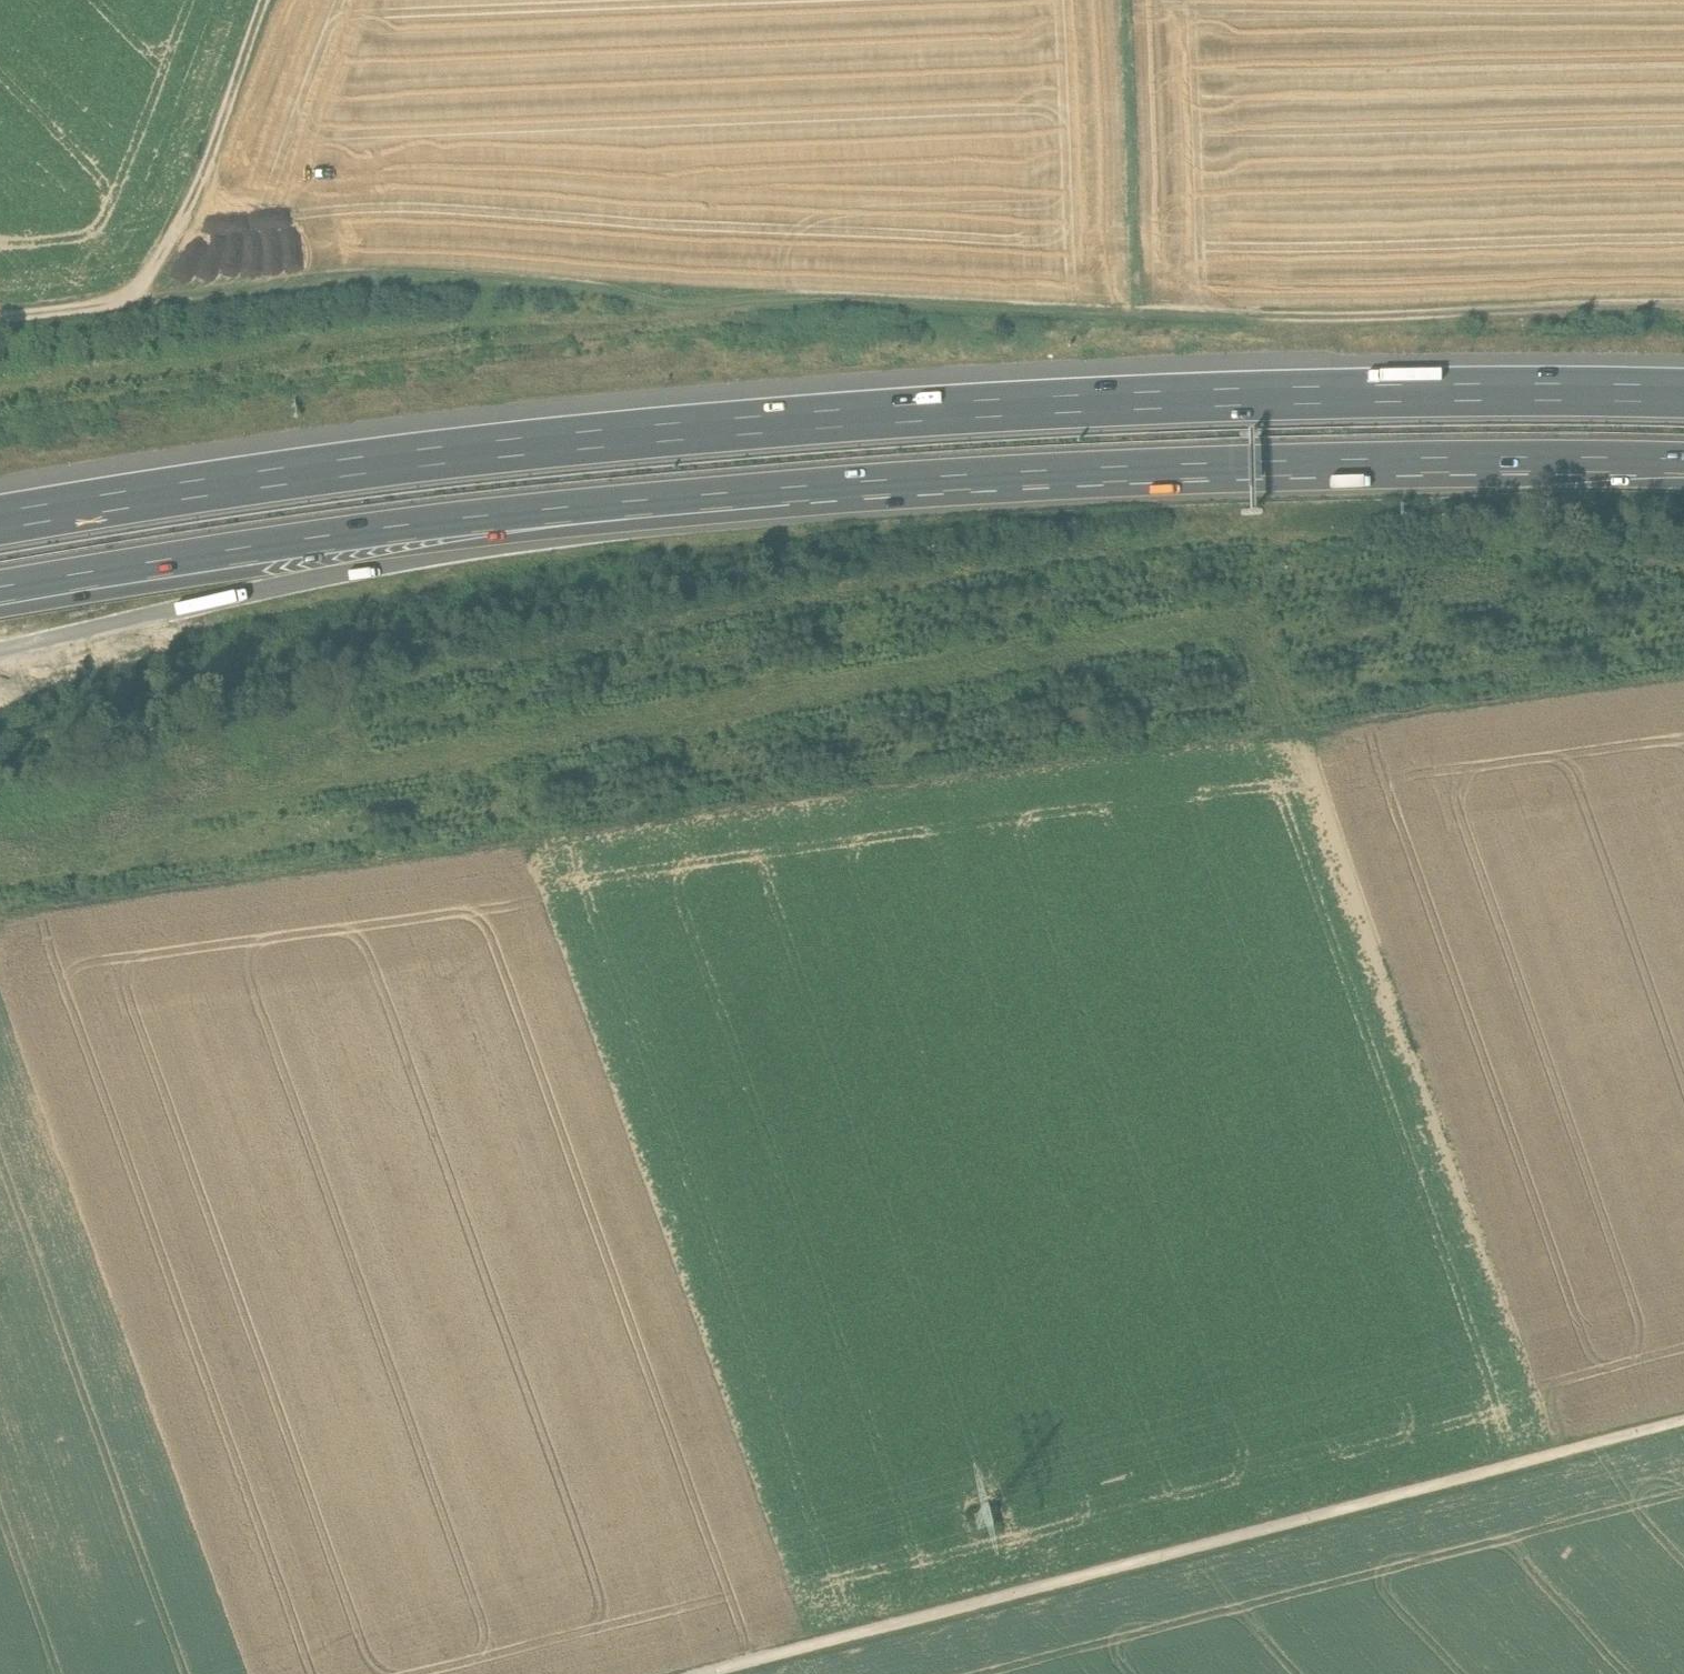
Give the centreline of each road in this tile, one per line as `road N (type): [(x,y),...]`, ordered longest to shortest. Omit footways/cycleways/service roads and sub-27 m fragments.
road 1 (motorway): [(1683,398),(1297,395),(834,415),(581,436),(0,515)]
road 2 (track): [(707,1673),(1683,1422)]
road 3 (motorway): [(782,486),(1403,456),(1683,462)]
road 4 (motorway): [(0,646),(234,591),(782,486)]
road 5 (motorway): [(0,582),(485,513),(782,486)]
road 6 (track): [(0,309),(144,290),(179,240),(263,0)]
road 7 (track): [(1683,318),(1298,323)]

